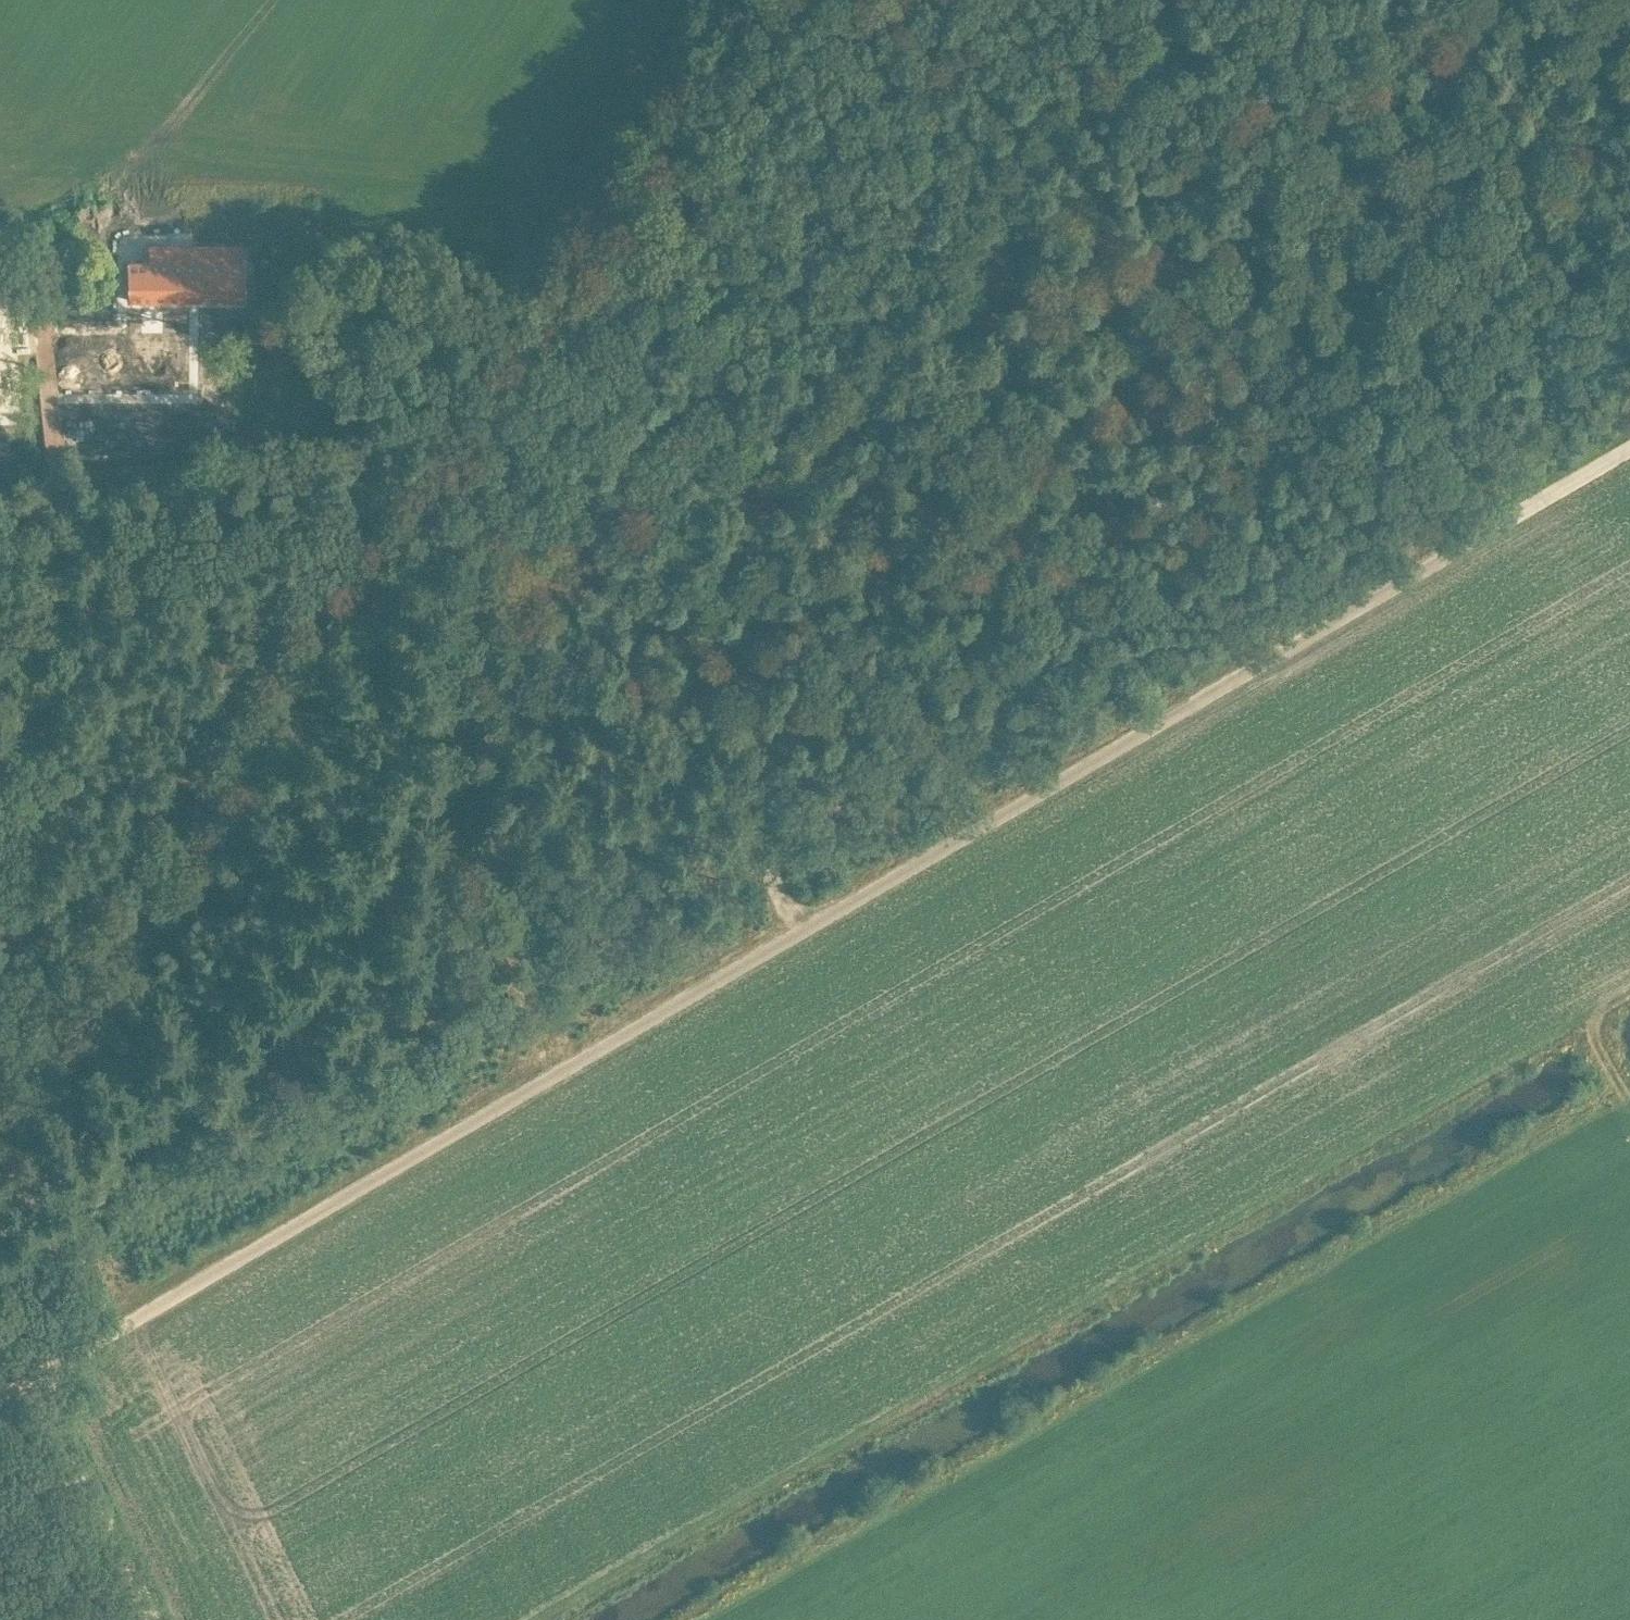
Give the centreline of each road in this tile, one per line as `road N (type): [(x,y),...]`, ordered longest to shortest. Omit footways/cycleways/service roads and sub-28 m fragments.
road 1 (unclassified): [(2,1396),(1629,461)]
road 2 (track): [(411,483),(0,481)]
road 3 (track): [(147,1619),(16,1389)]
road 4 (track): [(1485,546),(1537,454),(1629,338)]

